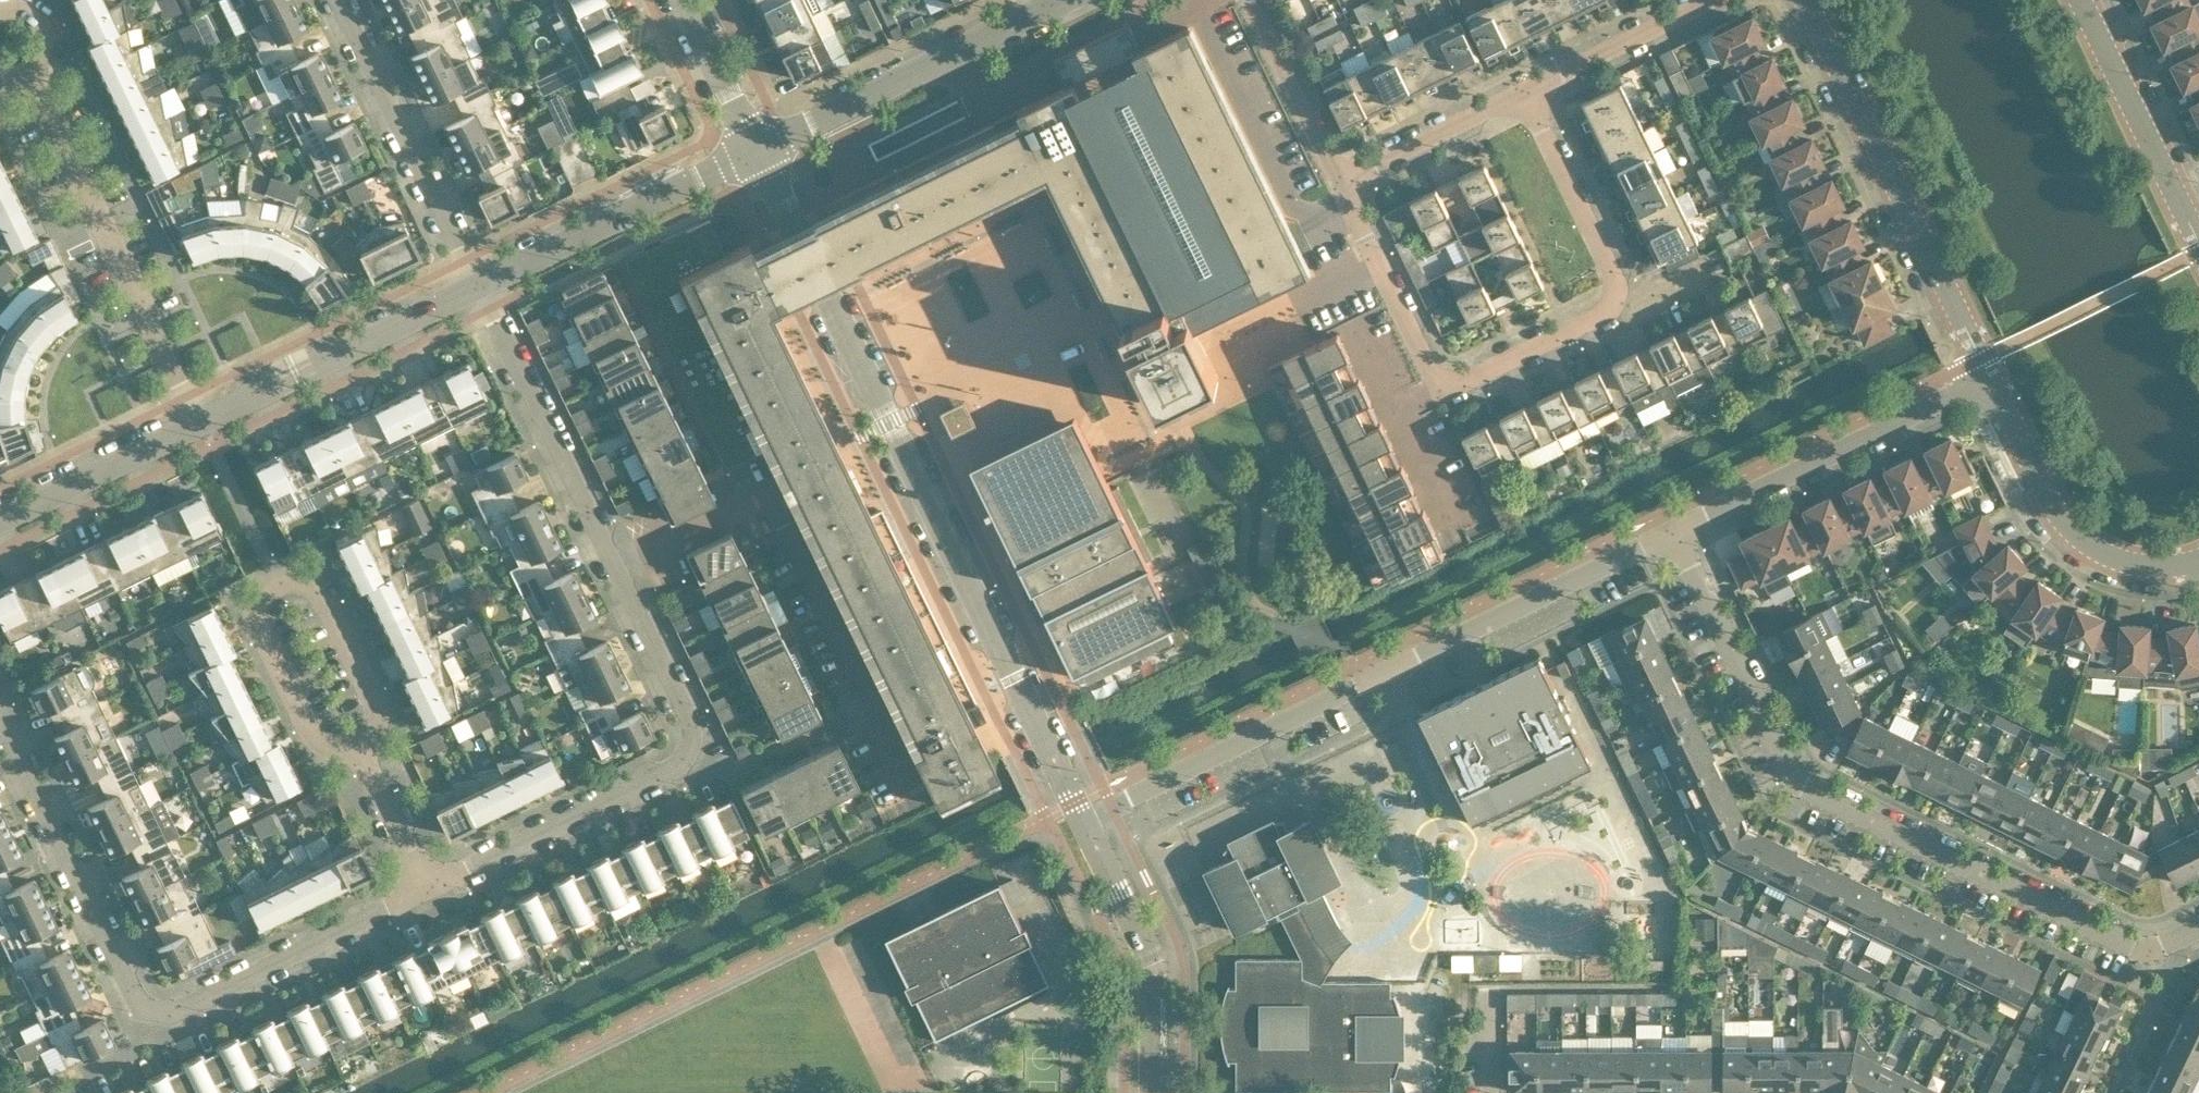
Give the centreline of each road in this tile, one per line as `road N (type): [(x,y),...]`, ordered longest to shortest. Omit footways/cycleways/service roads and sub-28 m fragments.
road 1 (residential): [(482,285),(693,745),(688,755),(426,890)]
road 2 (tertiary): [(1085,822),(757,151)]
road 3 (residential): [(2198,925),(2138,944),(2104,933),(1798,780),(1676,531)]
road 4 (residential): [(1085,822),(1676,531)]
road 5 (residential): [(426,890),(175,1015),(159,1016),(142,1009),(0,718)]
road 6 (residential): [(357,752),(373,733),(372,699),(324,600),(303,582),(289,582),(260,606),(261,630),(308,731),(344,754)]
road 7 (residential): [(1990,382),(1804,0)]
road 8 (residential): [(1443,381),(1461,382),(1603,315),(1614,297),(1614,278),(1524,91)]
road 9 (residential): [(197,425),(30,74)]
road 10 (residential): [(1676,531),(1990,382)]
road 11 (residential): [(757,151),(1051,8)]
road 12 (residential): [(482,285),(340,0)]
road 13 (tertiary): [(197,425),(482,285)]
road 14 (residential): [(1990,382),(2039,484),(2081,541),(2139,567),(2198,562)]
road 15 (tertiary): [(482,285),(757,151)]
road 16 (tertiary): [(1155,1092),(1155,969),(1085,822)]
road 17 (residential): [(2198,243),(2079,0)]
road 18 (residential): [(1443,381),(1429,368),(1338,182)]
road 19 (tertiary): [(0,520),(197,425)]
road 20 (residential): [(1524,91),(1711,0)]
road 21 (residential): [(1338,182),(1524,91)]
road 22 (residential): [(1338,182),(1251,0)]
road 23 (tertiary): [(683,0),(757,151)]
road 24 (residential): [(426,890),(357,752)]

